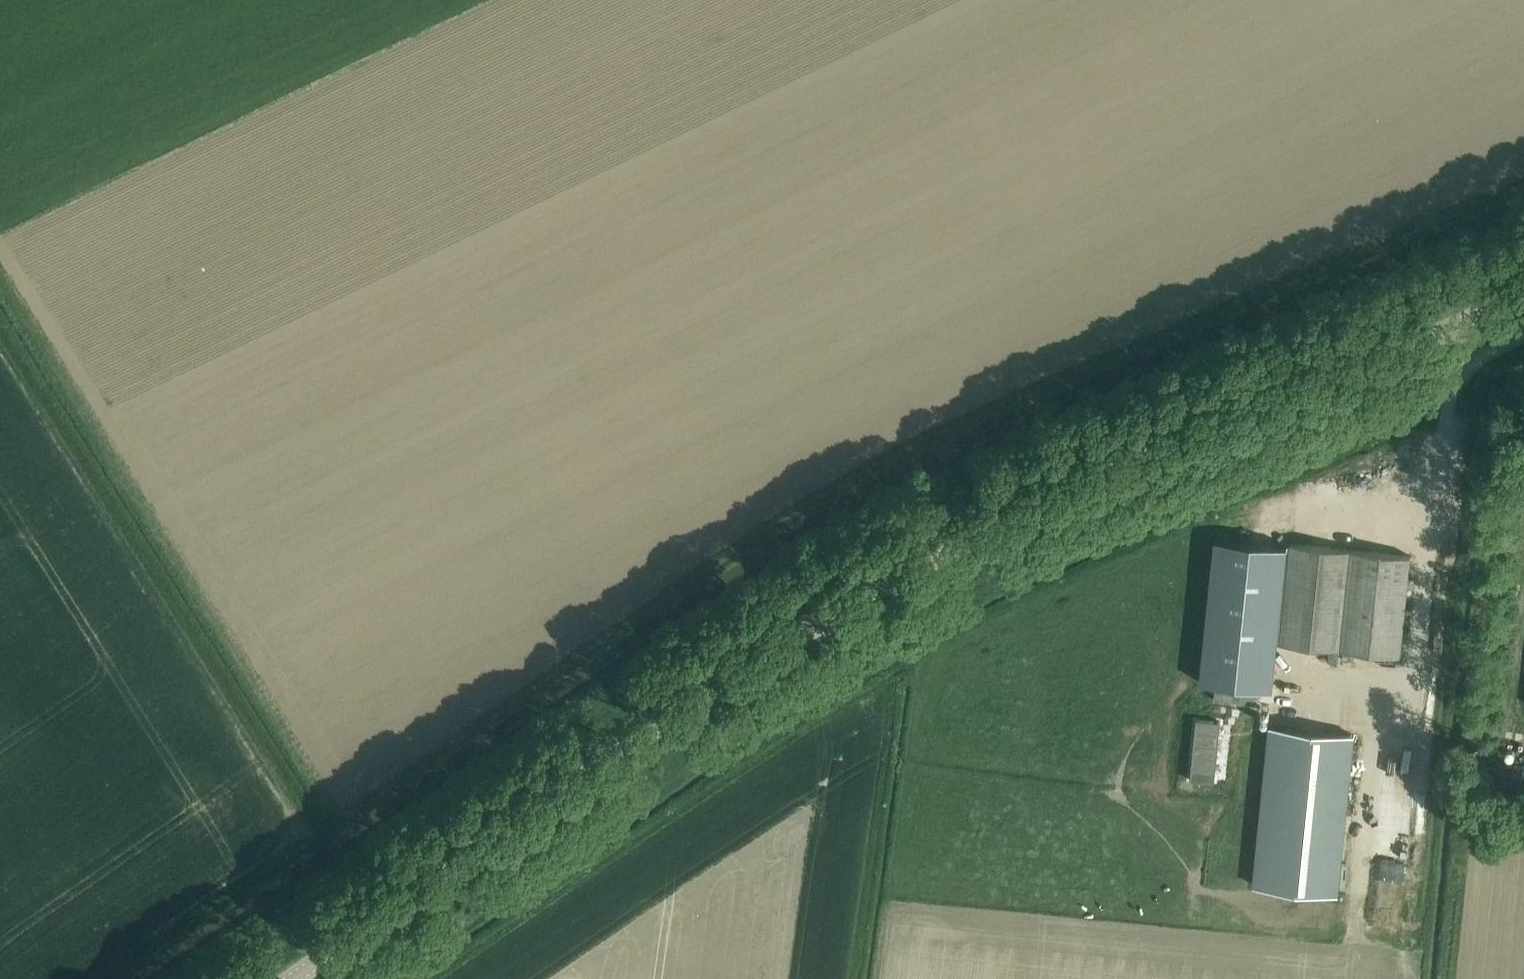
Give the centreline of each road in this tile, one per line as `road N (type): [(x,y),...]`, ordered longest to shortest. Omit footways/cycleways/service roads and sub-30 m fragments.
road 1 (tertiary): [(293,978),(799,631),(1039,509),(1484,318)]

